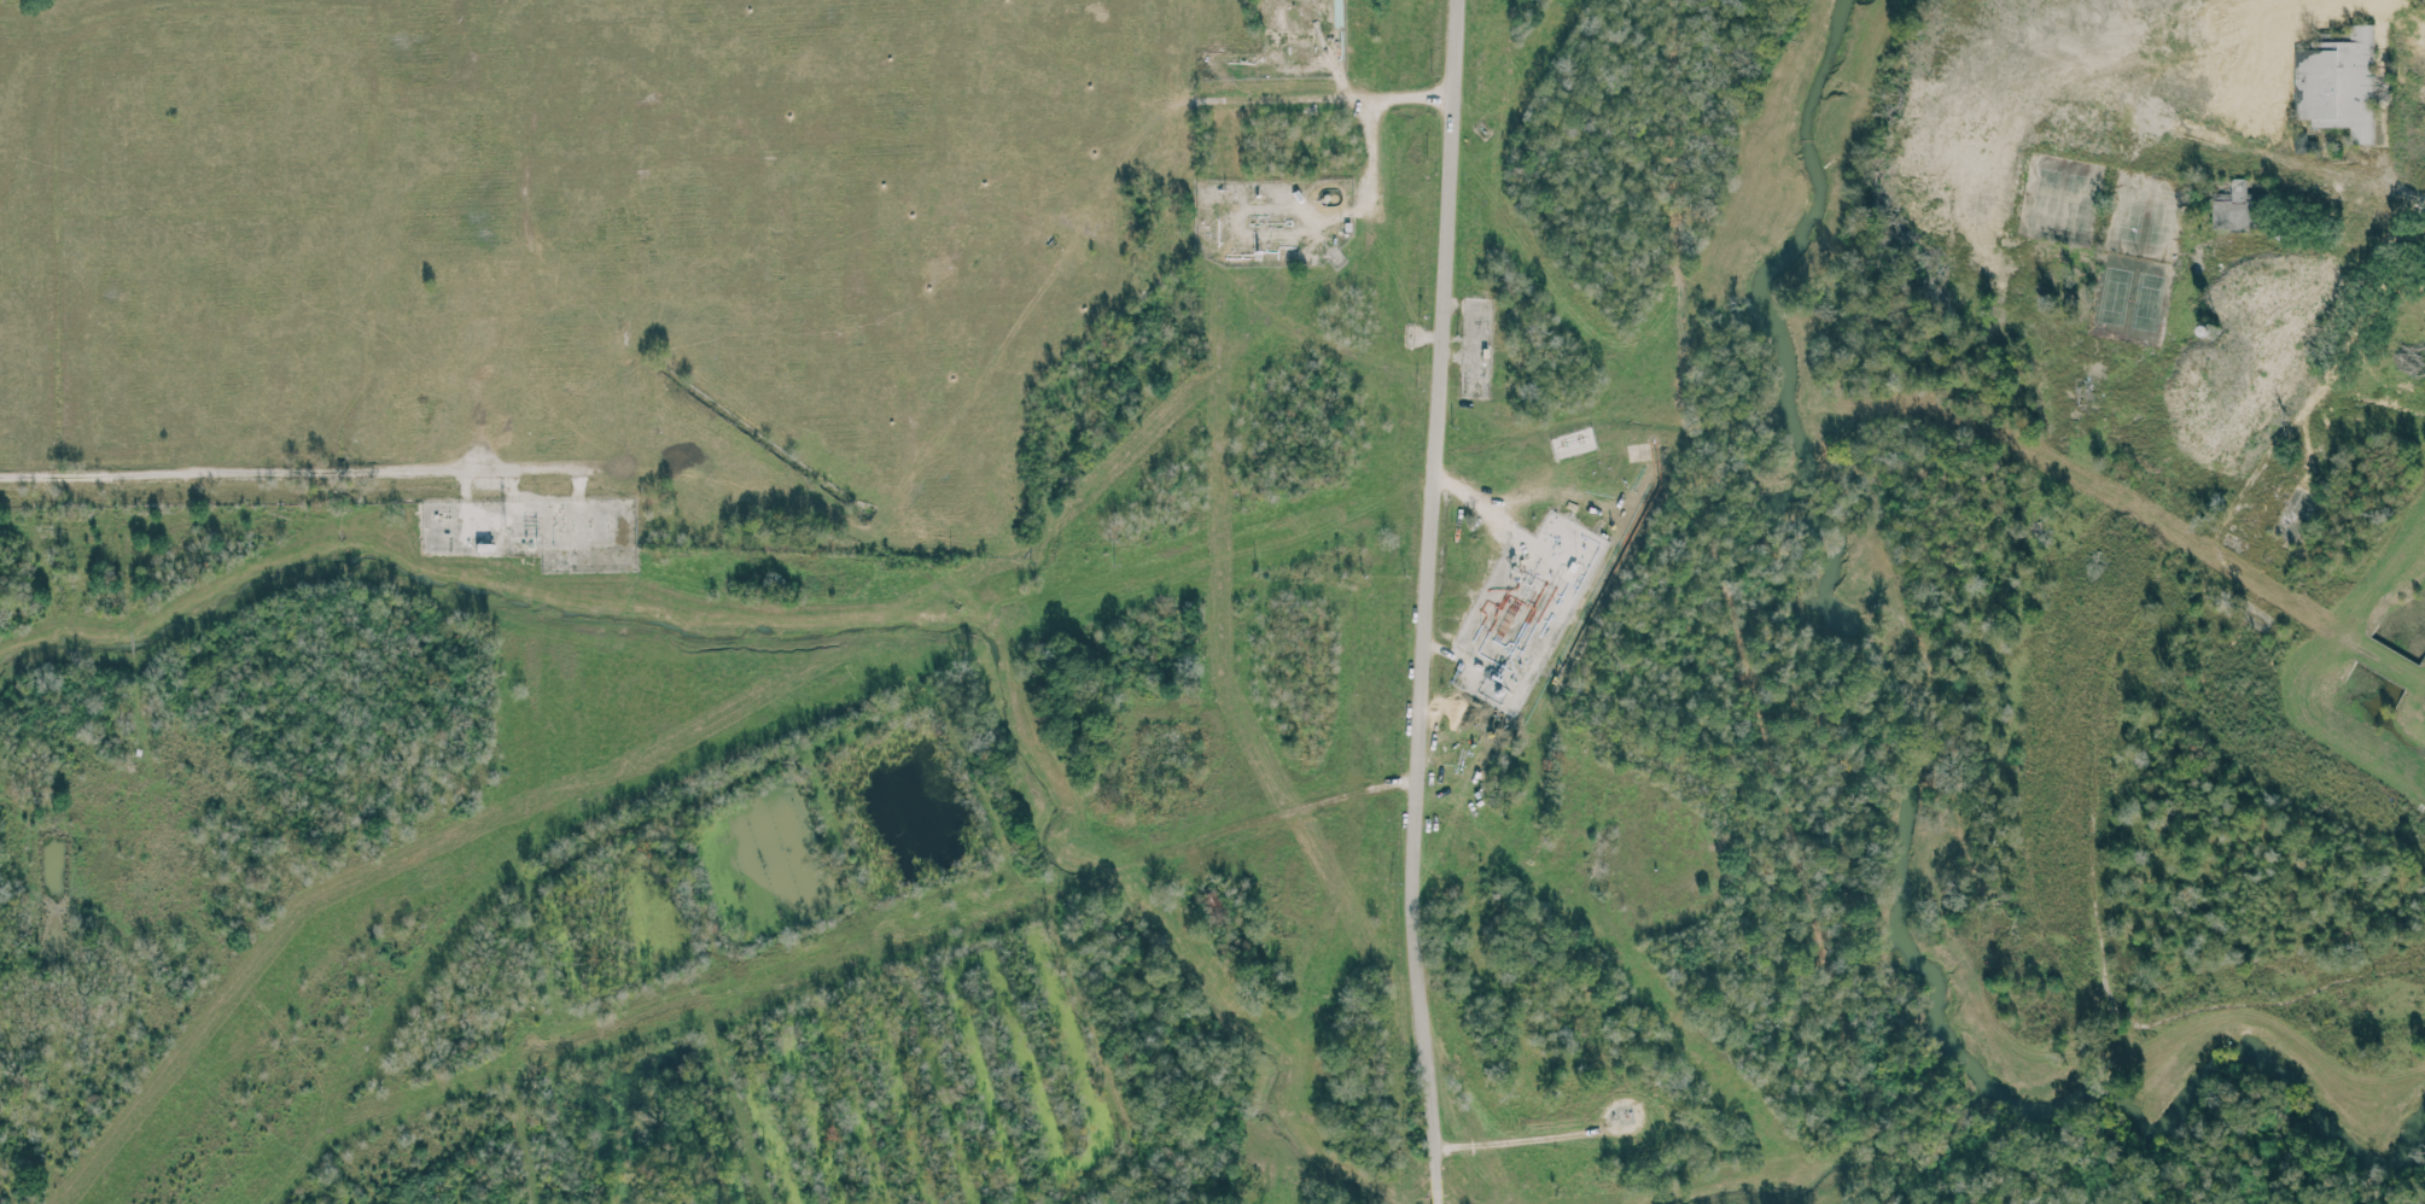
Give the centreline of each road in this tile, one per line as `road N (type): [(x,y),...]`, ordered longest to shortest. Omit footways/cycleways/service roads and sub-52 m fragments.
road 1 (track): [(0,204),(28,113),(70,36),(116,16),(319,8)]

